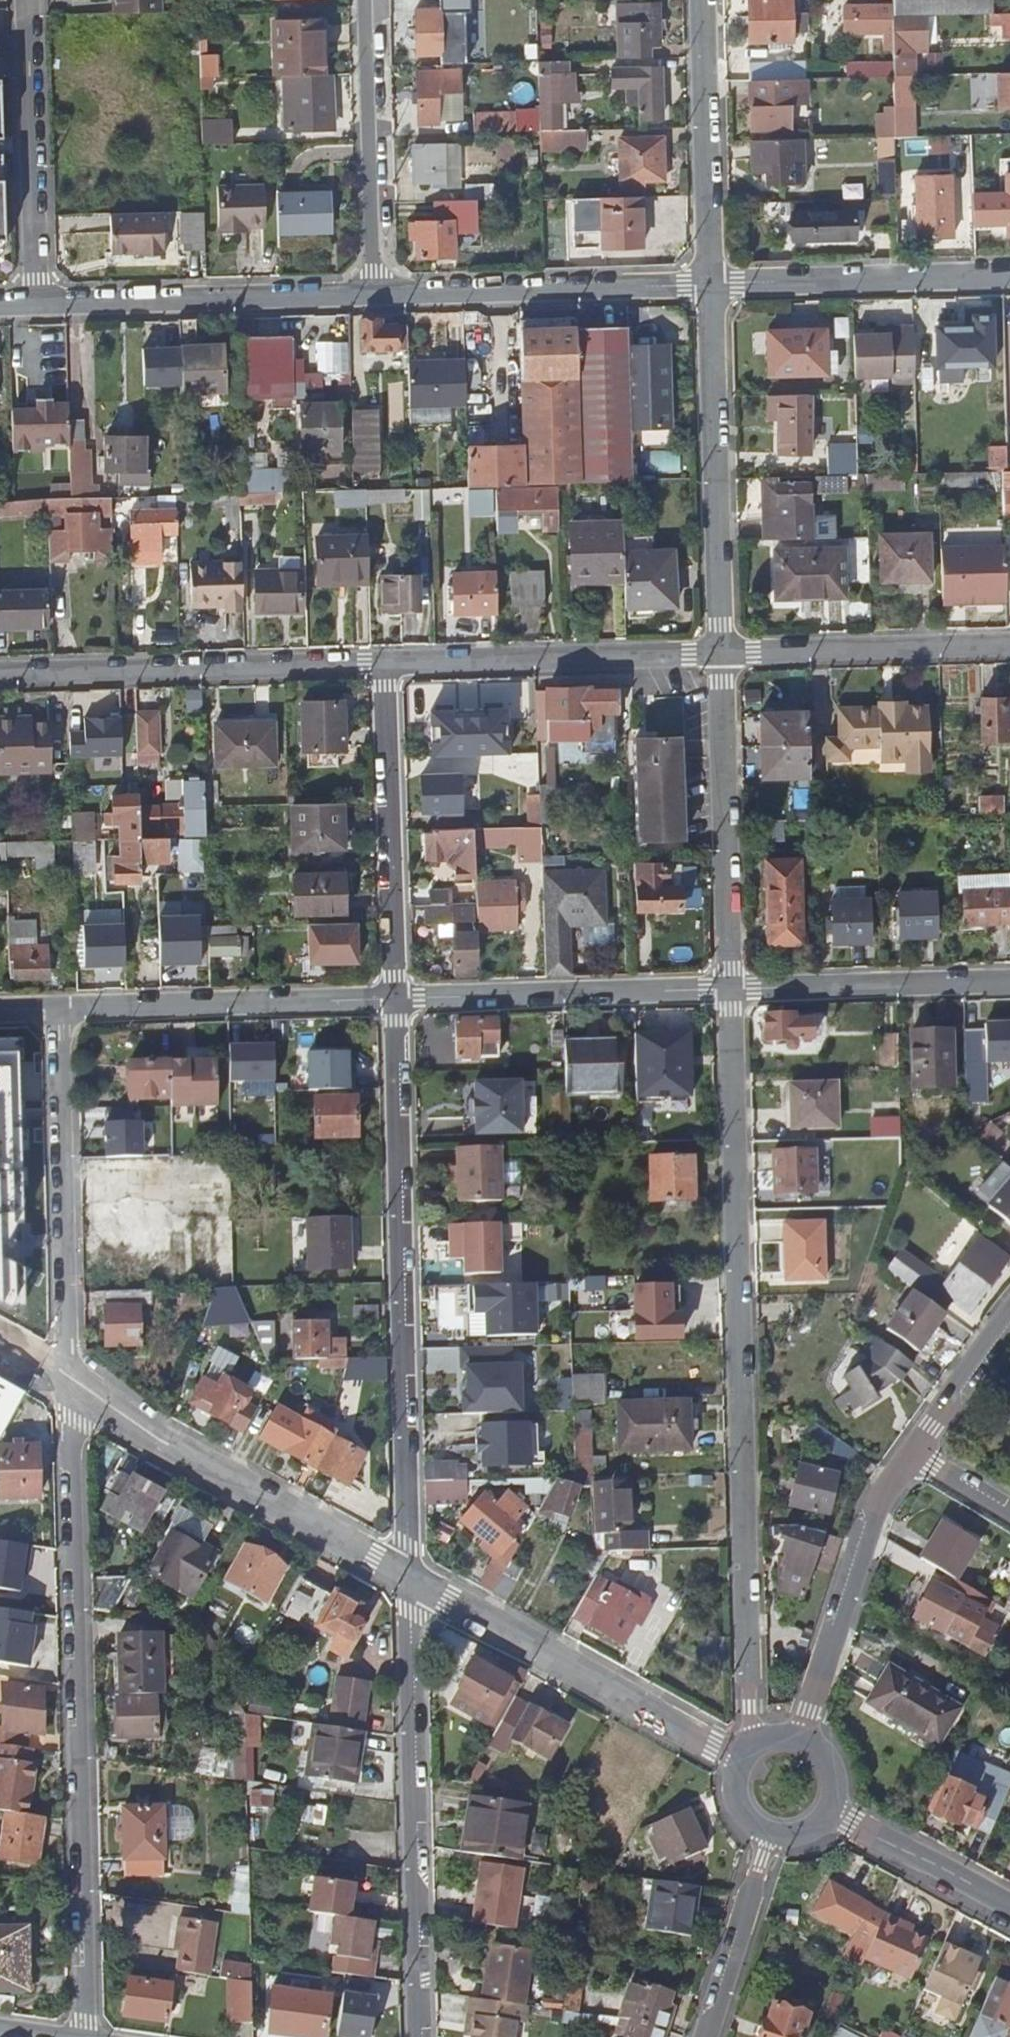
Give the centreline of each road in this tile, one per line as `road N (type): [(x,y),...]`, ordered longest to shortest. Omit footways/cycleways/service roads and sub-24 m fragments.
road 1 (residential): [(729,989),(756,1741)]
road 2 (residential): [(69,1375),(84,2036)]
road 3 (residential): [(396,999),(409,1578)]
road 4 (residential): [(409,1578),(420,2036)]
road 5 (residential): [(409,1578),(171,1446),(69,1375)]
road 6 (residential): [(0,674),(387,663)]
road 7 (residential): [(740,1759),(409,1578)]
road 8 (residential): [(721,653),(713,284)]
road 9 (residential): [(69,1375),(60,1009)]
road 10 (residential): [(374,292),(713,284)]
road 11 (residential): [(38,303),(374,292)]
road 12 (residential): [(396,999),(60,1009)]
road 13 (residential): [(387,663),(396,999)]
road 14 (residential): [(729,989),(721,653)]
road 15 (residential): [(387,663),(721,653)]
road 16 (residential): [(729,989),(396,999)]
road 17 (residential): [(800,1735),(877,1513),(913,1453)]
road 18 (residential): [(38,303),(26,0)]
road 19 (residential): [(713,284),(1009,275)]
road 20 (residential): [(365,0),(374,292)]
road 21 (residential): [(721,653),(1009,645)]
road 22 (residential): [(705,0),(713,284)]
road 23 (residential): [(1009,982),(729,989)]
road 24 (residential): [(705,2036),(771,1832)]
road 25 (residential): [(1009,1905),(829,1807)]
road 26 (residential): [(913,1453),(1009,1320)]

